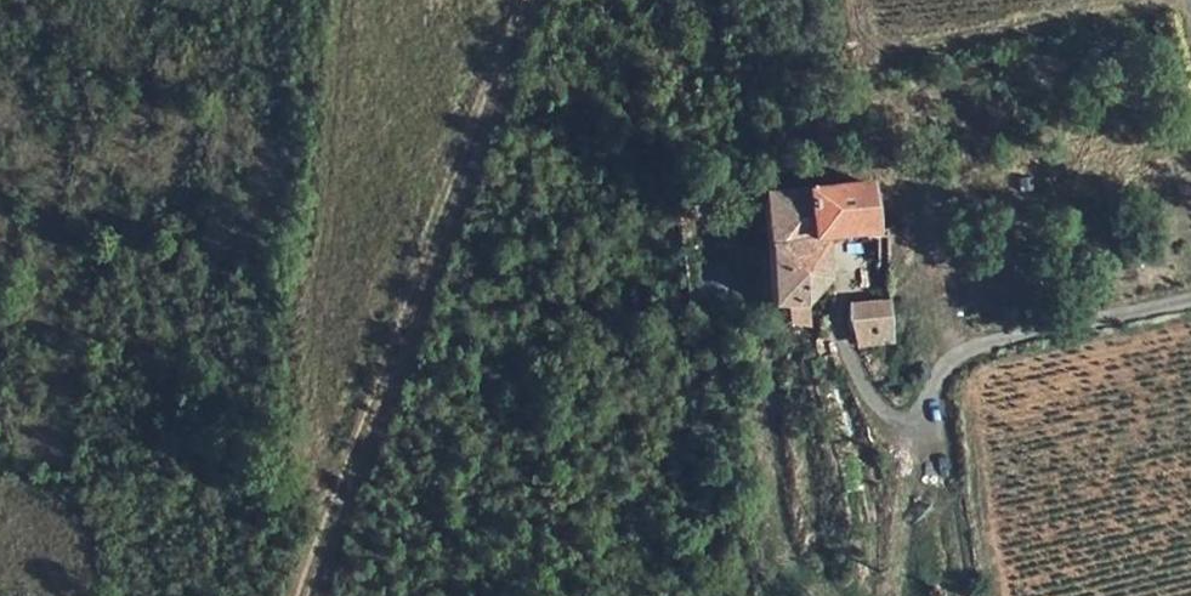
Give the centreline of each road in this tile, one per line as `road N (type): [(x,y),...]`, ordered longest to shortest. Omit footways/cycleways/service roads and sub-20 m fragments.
road 1 (track): [(304,595),(531,0)]

